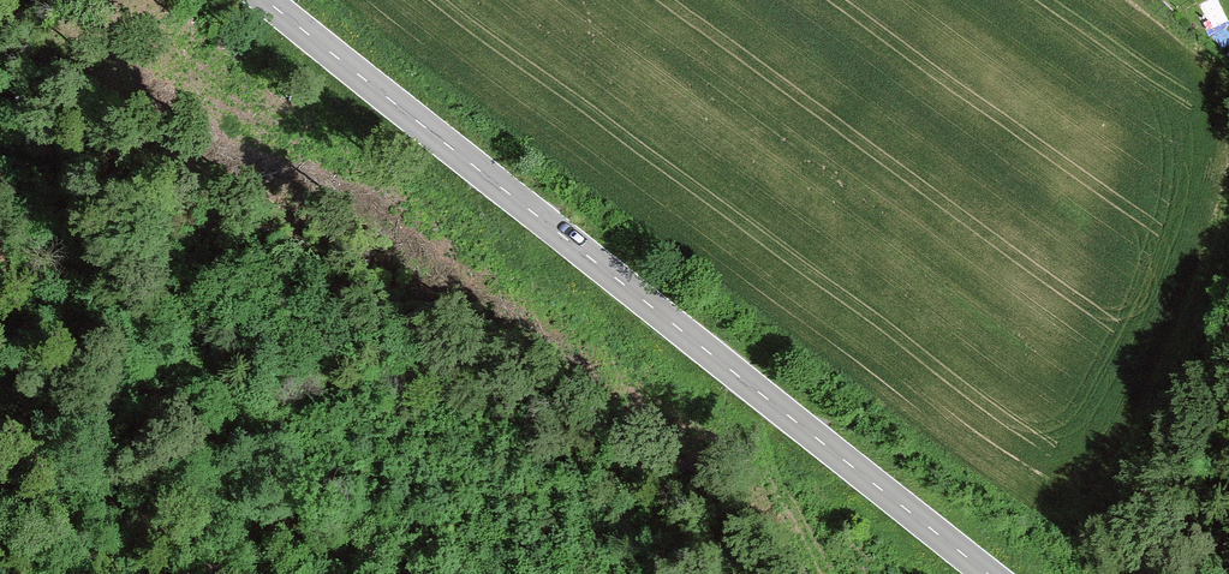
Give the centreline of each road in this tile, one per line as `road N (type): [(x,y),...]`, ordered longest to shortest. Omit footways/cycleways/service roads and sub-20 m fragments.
road 1 (tertiary): [(264,0),(987,573)]
road 2 (track): [(234,573),(65,478),(0,424)]
road 3 (track): [(1168,573),(1228,369)]

